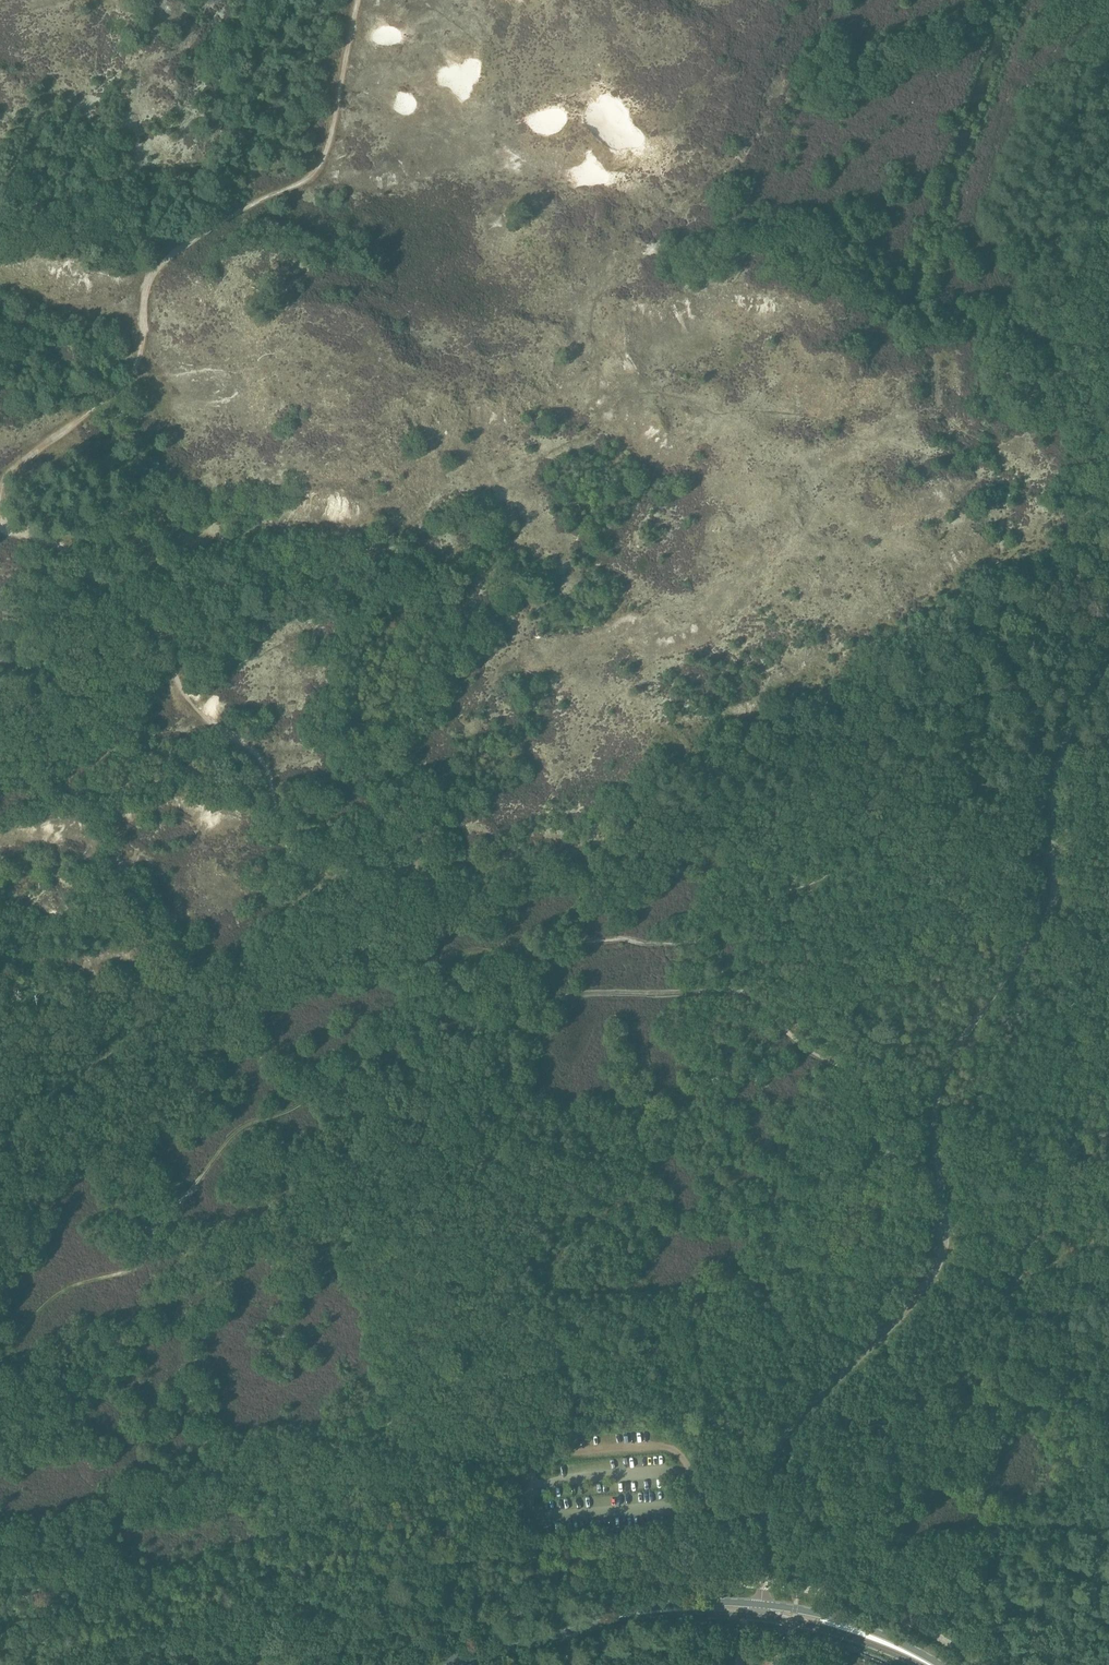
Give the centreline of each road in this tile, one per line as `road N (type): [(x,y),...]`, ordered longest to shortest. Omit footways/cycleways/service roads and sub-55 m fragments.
road 1 (secondary): [(447,1664),(619,1614),(762,1611)]
road 2 (secondary): [(929,1664),(838,1626),(762,1611)]

